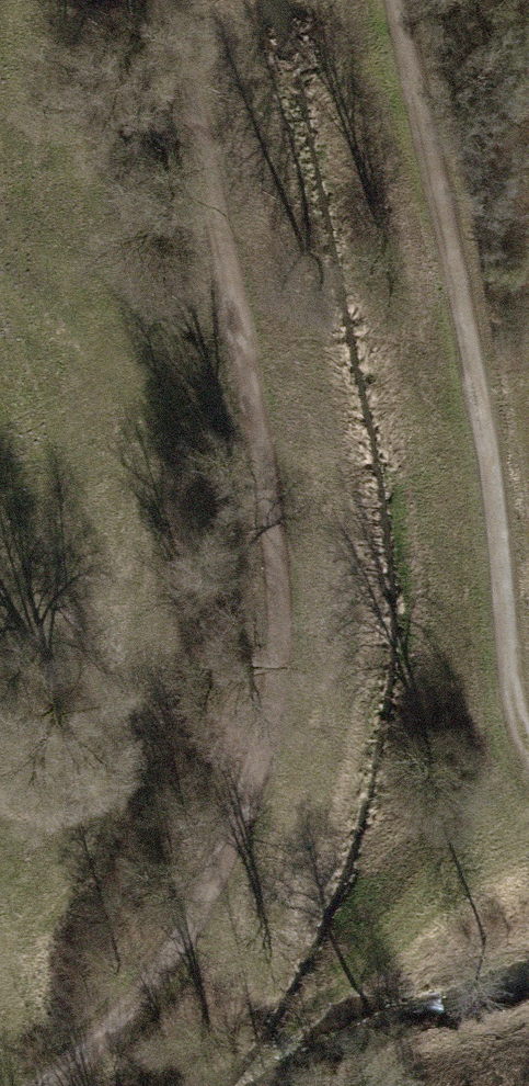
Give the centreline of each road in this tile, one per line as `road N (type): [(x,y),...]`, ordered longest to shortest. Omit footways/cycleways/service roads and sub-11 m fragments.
road 1 (track): [(174,0),(261,412),(282,579),(261,748),(191,924),(51,1085)]
road 2 (track): [(383,0),(465,362),(513,709),(528,751)]

